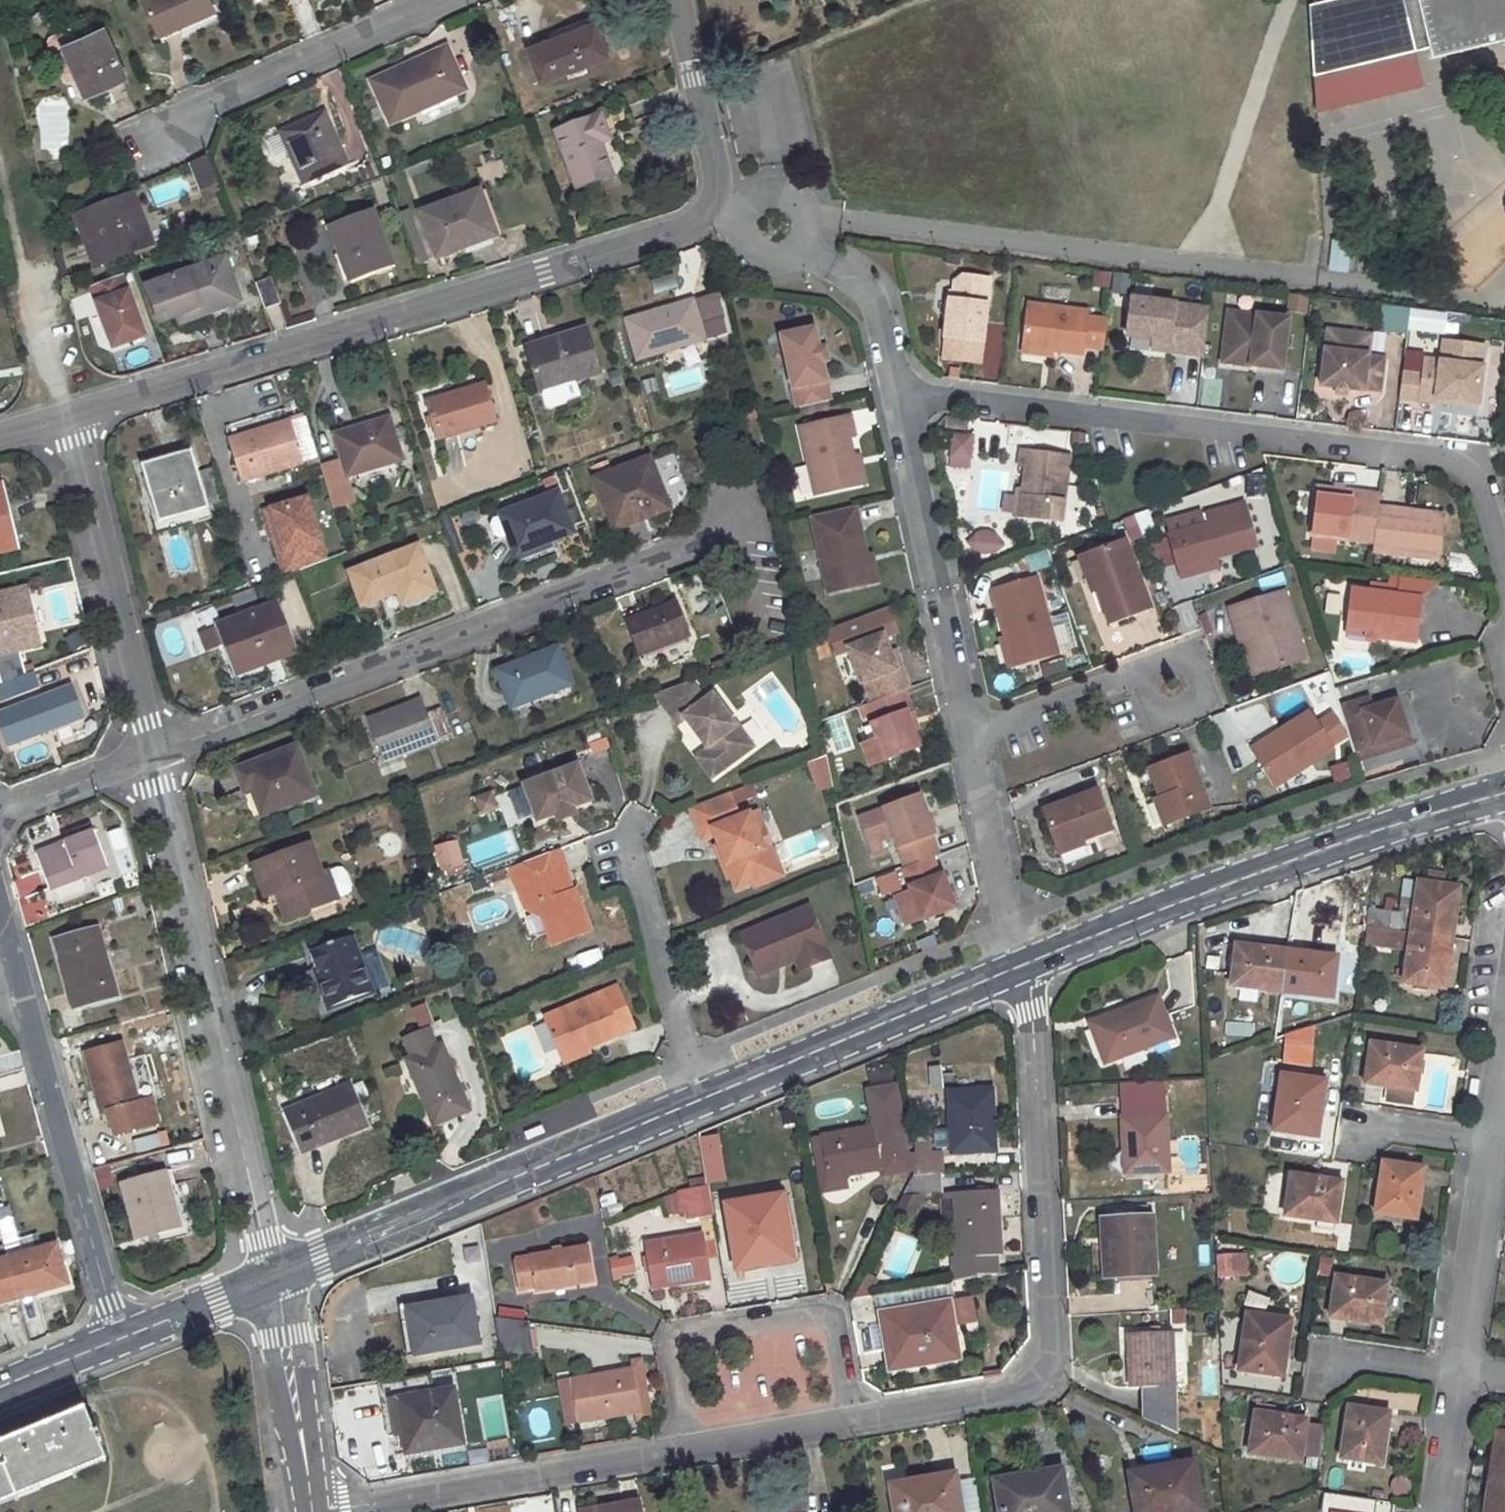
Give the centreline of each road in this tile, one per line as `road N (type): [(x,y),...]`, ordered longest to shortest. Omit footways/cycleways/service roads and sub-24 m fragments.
road 1 (residential): [(1504,570),(1472,463),(892,390)]
road 2 (unclassified): [(704,200),(686,225),(64,418)]
road 3 (residential): [(144,756),(750,522)]
road 4 (residential): [(849,1417),(1014,1388),(1038,1376),(1044,1338),(1012,969)]
road 5 (residential): [(267,1274),(144,756)]
road 6 (secondary): [(1504,793),(1286,864),(1012,969)]
road 7 (secondary): [(697,1098),(267,1274)]
road 8 (residential): [(320,1511),(682,1447)]
road 9 (residential): [(849,1417),(832,1325),(822,1316),(686,1333),(666,1354),(682,1447)]
road 10 (residential): [(118,1331),(20,987)]
road 11 (residential): [(963,731),(892,390)]
road 12 (residential): [(144,756),(64,418)]
road 13 (secondary): [(1012,969),(697,1098)]
road 14 (residential): [(140,130),(435,0)]
road 15 (residential): [(626,841),(697,1098)]
road 16 (residential): [(1012,969),(963,731)]
road 17 (unclassified): [(312,1511),(267,1274)]
road 18 (residential): [(1459,1375),(1492,1140)]
road 19 (residential): [(64,418),(0,190)]
road 20 (unclassified): [(674,0),(712,172),(704,200)]
road 21 (residential): [(892,390),(872,305),(845,277),(796,250)]
road 22 (residential): [(963,731),(1133,672)]
road 23 (residential): [(682,1447),(849,1417)]
road 24 (secondary): [(267,1274),(118,1331)]
road 25 (residential): [(0,807),(144,756)]
road 26 (residential): [(1314,1357),(1459,1375)]
road 27 (residential): [(1133,672),(1173,662),(1191,681),(1187,704),(1176,711),(1162,711),(1142,696)]
road 28 (residential): [(1353,1128),(1492,1140)]
road 29 (residential): [(1440,1511),(1459,1375)]
road 30 (secondary): [(118,1331),(0,1380)]
road 31 (residential): [(796,250),(802,221),(780,196),(758,194),(733,215)]

